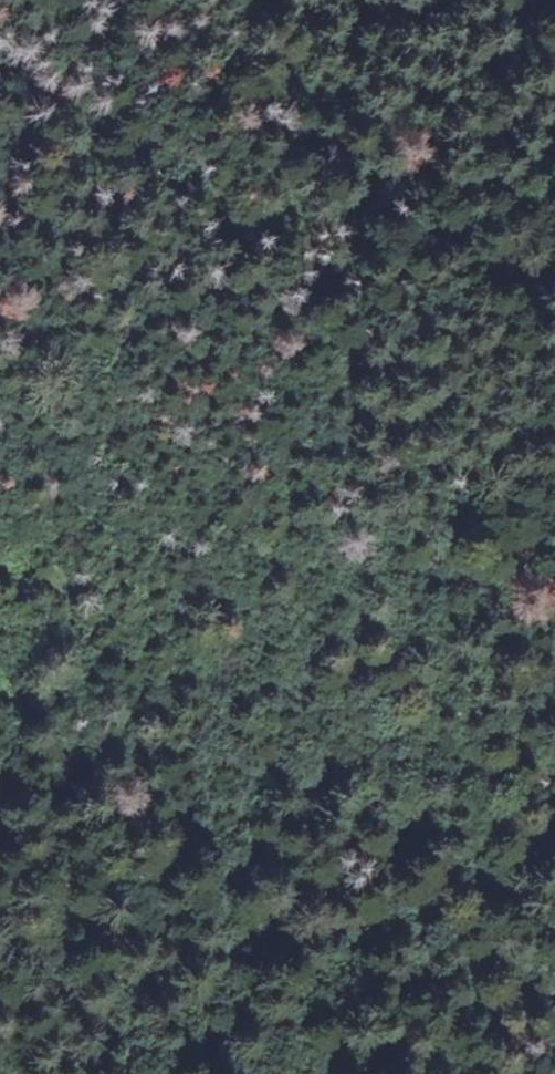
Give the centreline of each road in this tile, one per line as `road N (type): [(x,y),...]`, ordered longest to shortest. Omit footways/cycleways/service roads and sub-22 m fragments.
road 1 (track): [(554,93),(526,293),(521,475),(554,513)]

